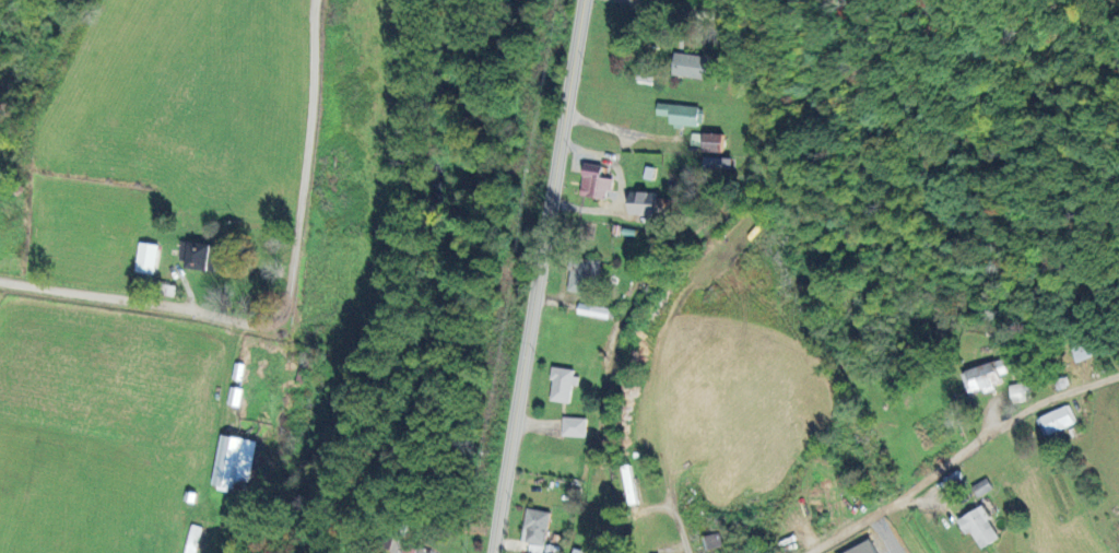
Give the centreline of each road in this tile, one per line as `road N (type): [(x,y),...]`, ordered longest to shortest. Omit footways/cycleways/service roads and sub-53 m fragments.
road 1 (residential): [(0,281),(262,328),(279,322),(306,143),(314,0)]
road 2 (residential): [(493,552),(582,0)]
road 3 (residential): [(812,552),(1034,404),(1118,375)]

